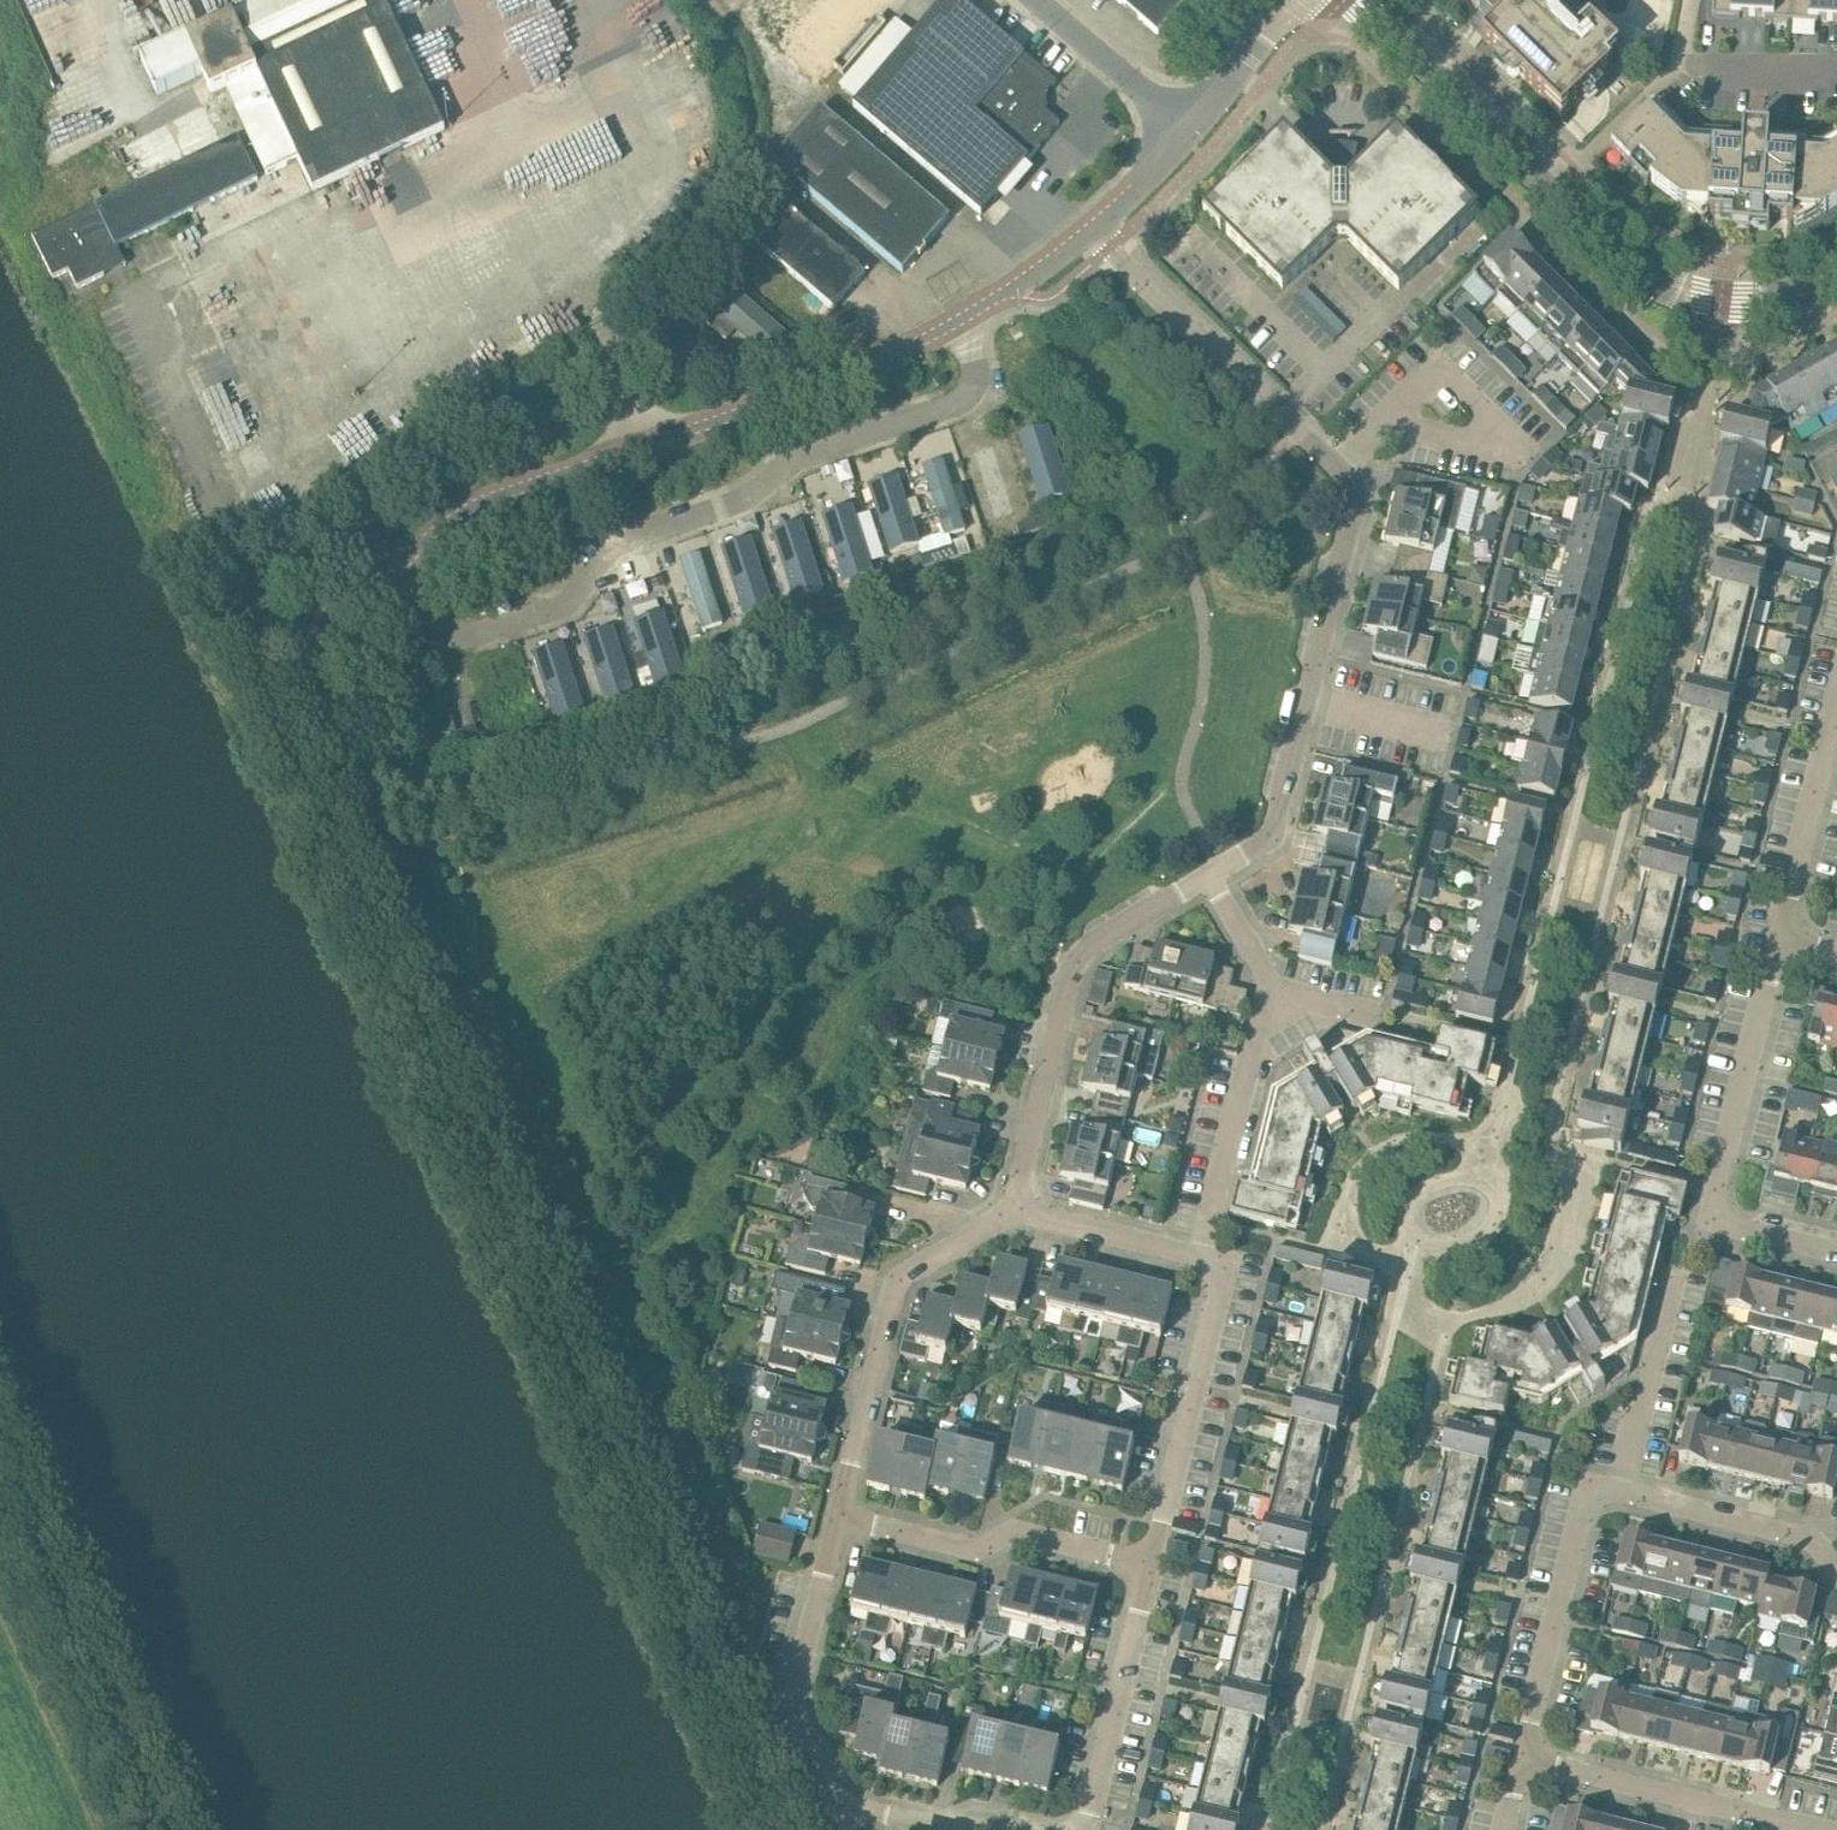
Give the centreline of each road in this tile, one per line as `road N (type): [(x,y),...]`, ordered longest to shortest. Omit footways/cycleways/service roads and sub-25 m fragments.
road 1 (residential): [(1207,877),(1262,844),(1278,814),(1348,486),(1093,232)]
road 2 (residential): [(392,577),(440,616),(495,627),(562,607),(621,541),(746,503),(794,464),(952,409),(974,371),(965,318)]
road 3 (unclassified): [(965,318),(832,384),(484,505),(392,577)]
road 4 (tertiary): [(1836,270),(1773,297),(1743,300),(1675,286),(1627,257),(1353,0)]
road 5 (residential): [(1518,1758),(1582,1507),(1594,1490),(1626,1489),(1808,1538),(1836,1566)]
road 6 (residential): [(1013,1209),(1071,956),(1207,877)]
road 7 (residential): [(1774,933),(1710,1203),(1732,1226),(1836,1245)]
road 8 (residential): [(953,1829),(849,1805),(822,1788),(795,1694),(836,1522)]
road 9 (residential): [(836,1522),(891,1285),(1013,1209)]
road 10 (residential): [(1191,1257),(1208,1269),(1214,1300),(1147,1566)]
road 11 (residential): [(1147,1566),(1018,1531),(979,1551),(836,1522)]
road 12 (residential): [(1813,1829),(1518,1758)]
road 13 (residential): [(1270,985),(1191,1257)]
road 14 (residential): [(1147,1566),(1087,1829)]
road 15 (residential): [(1836,678),(1774,933)]
road 16 (unclassified): [(1183,134),(1031,0)]
road 17 (unclassified): [(392,577),(330,620),(298,625),(267,612),(239,571)]
road 18 (residential): [(1013,1209),(1191,1257)]
road 19 (unclassified): [(1183,134),(1289,0)]
road 20 (residential): [(1413,1020),(1270,985)]
road 21 (unclassified): [(1093,232),(1183,134)]
road 22 (residential): [(1270,985),(1207,877)]

